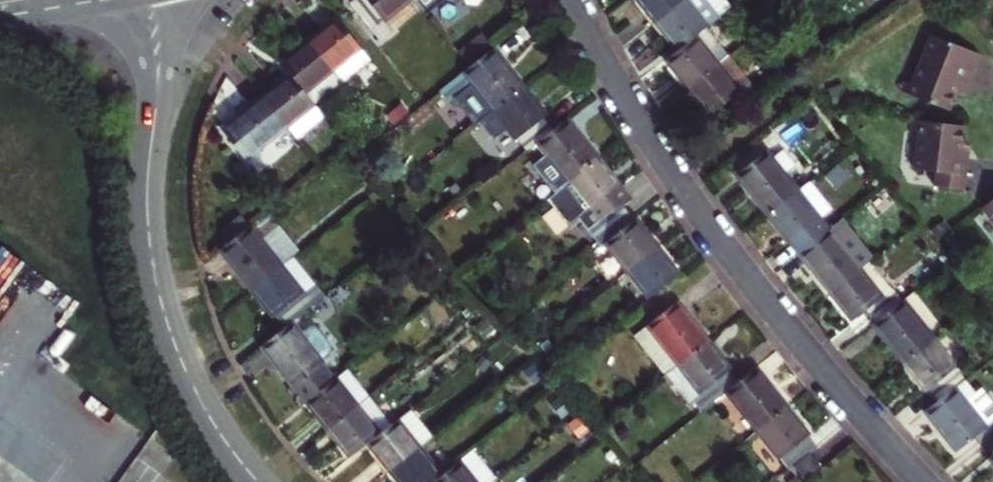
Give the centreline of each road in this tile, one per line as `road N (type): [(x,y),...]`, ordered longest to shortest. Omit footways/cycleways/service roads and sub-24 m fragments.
road 1 (residential): [(572,0),(682,190),(918,481)]
road 2 (residential): [(254,481),(199,401),(156,283),(146,194),(158,63),(148,0)]

